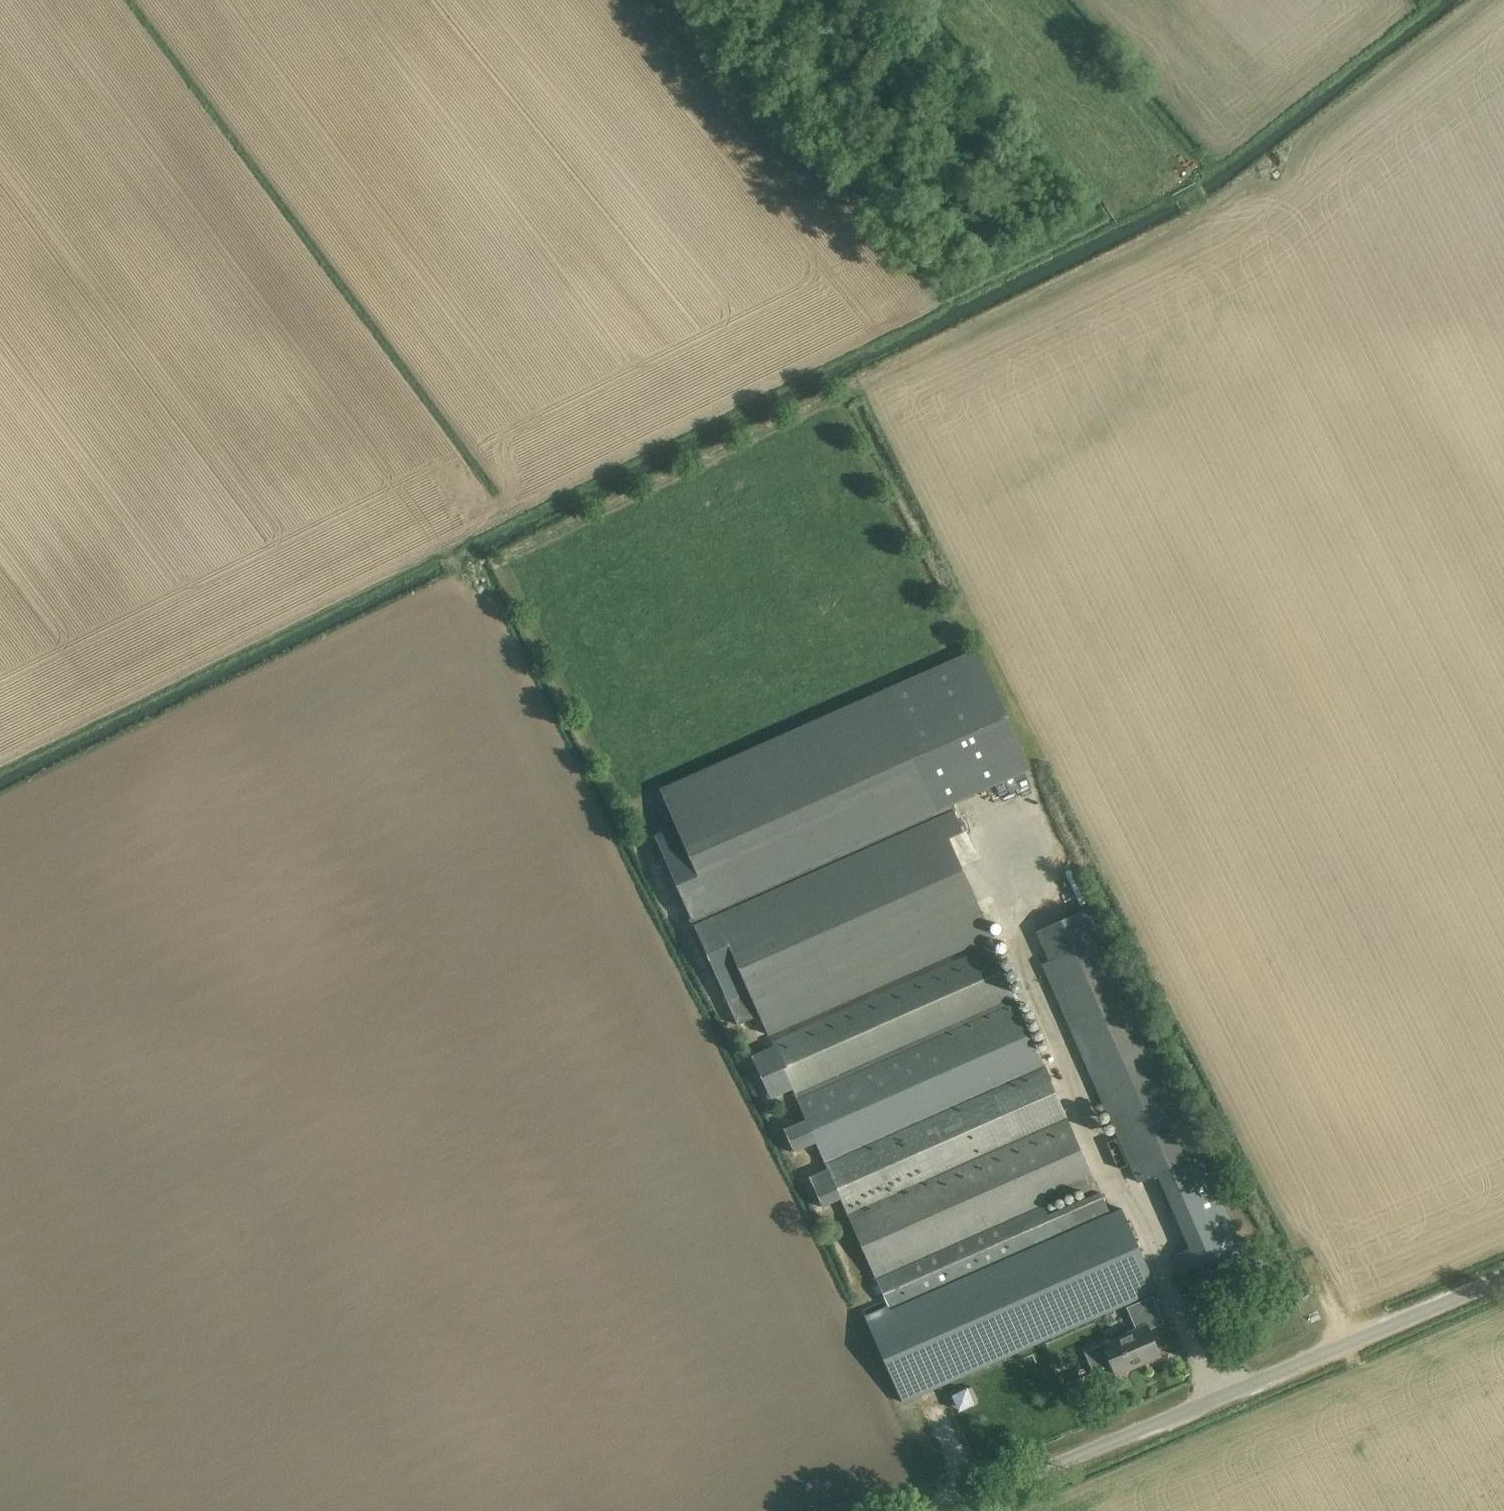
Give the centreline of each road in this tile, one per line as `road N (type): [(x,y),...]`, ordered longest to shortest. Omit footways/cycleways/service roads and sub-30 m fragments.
road 1 (unclassified): [(947,1510),(1503,1278)]

